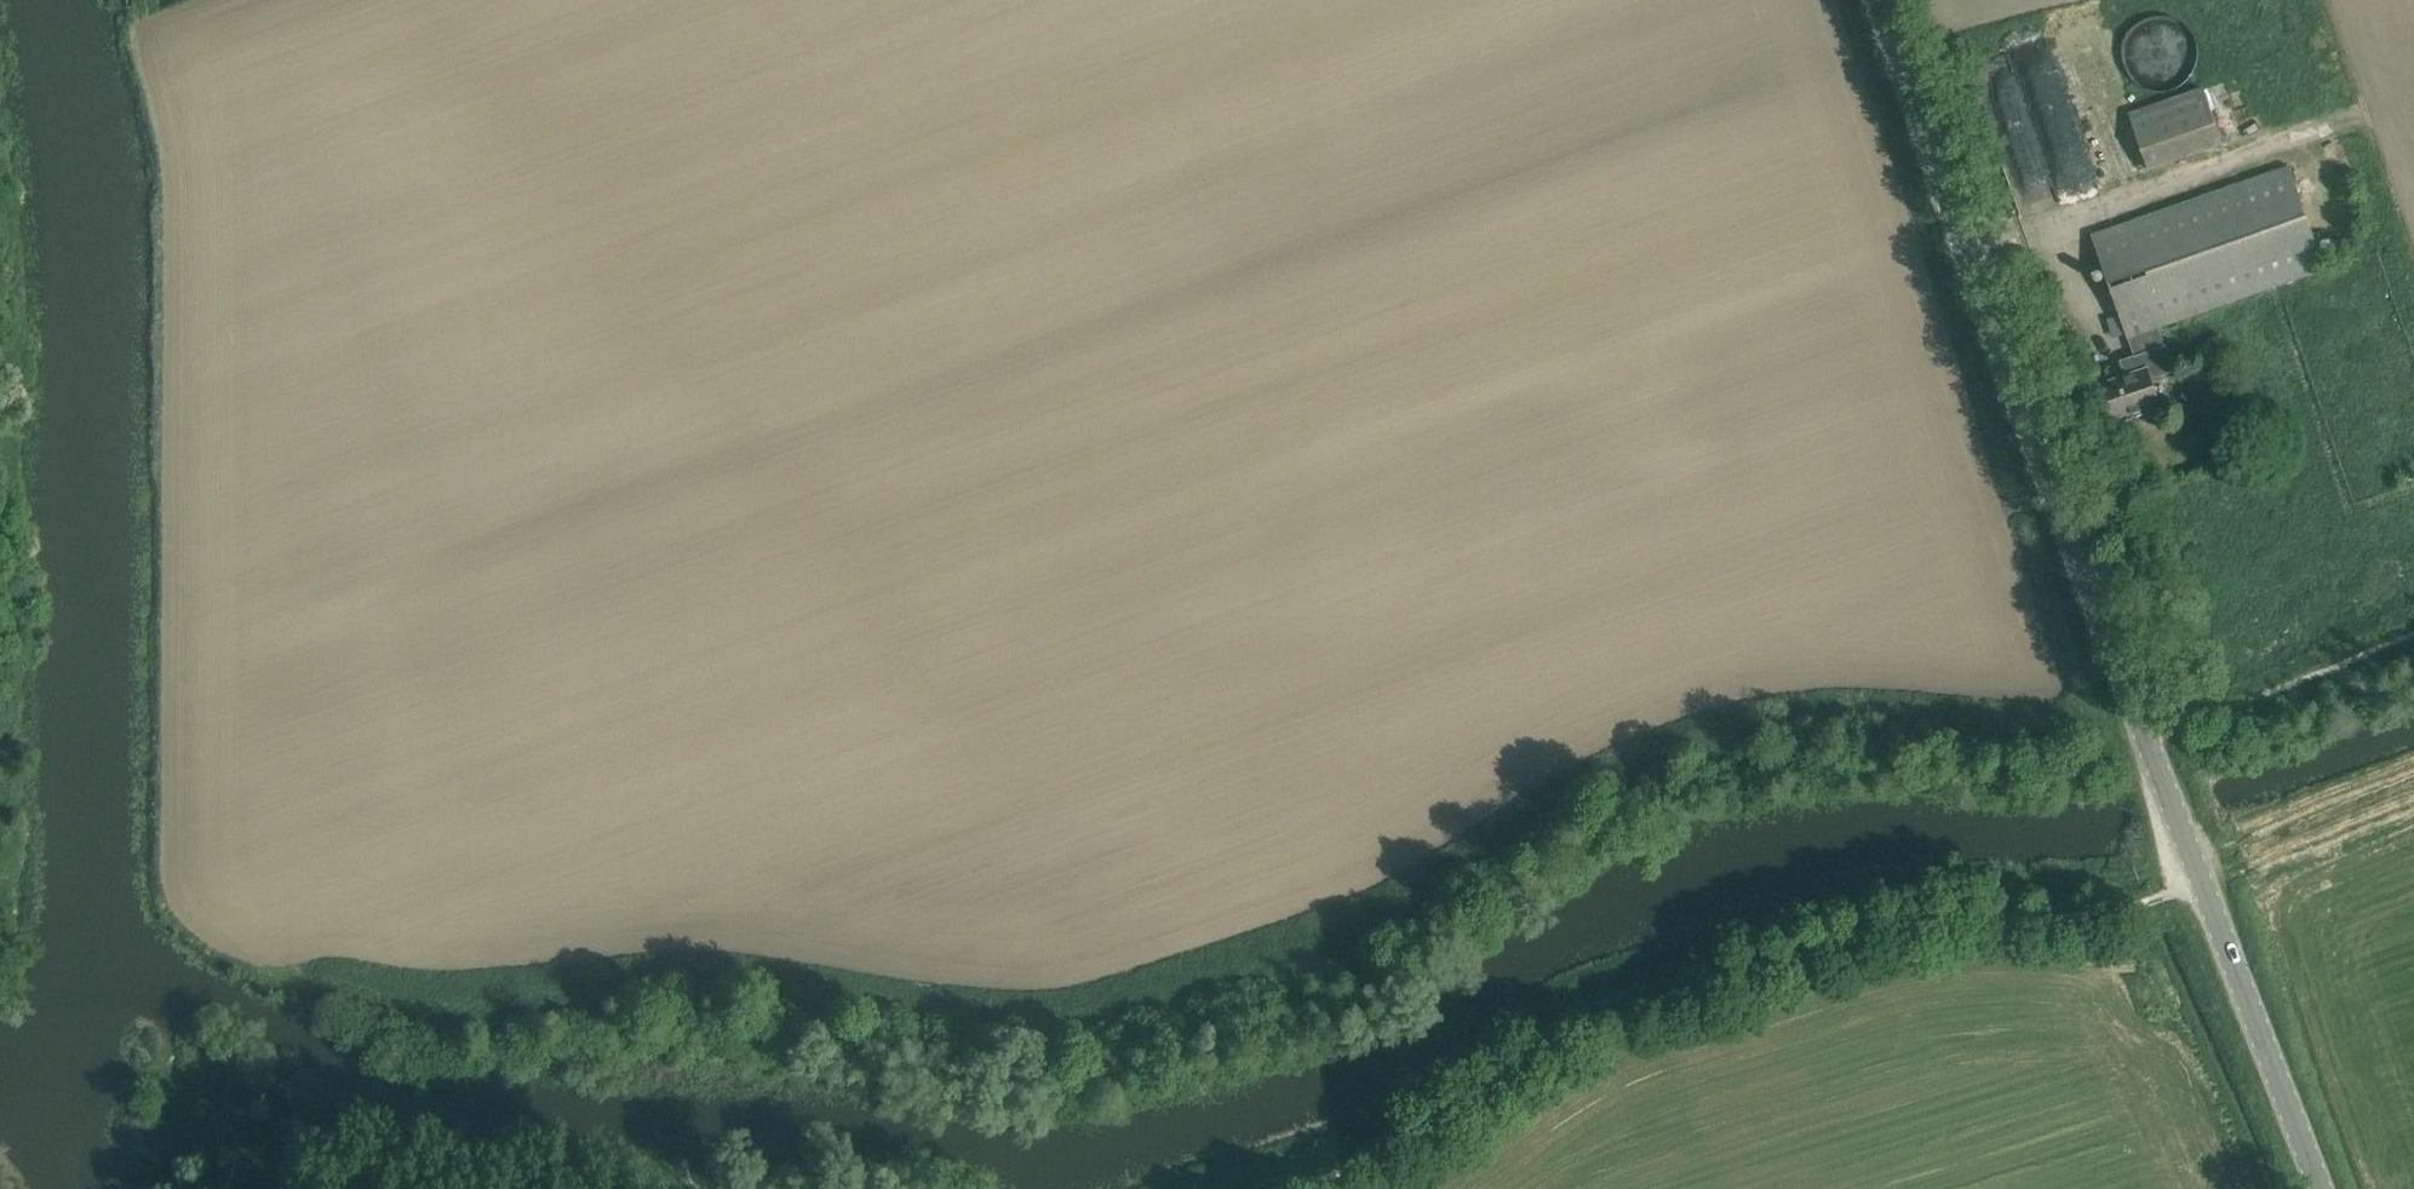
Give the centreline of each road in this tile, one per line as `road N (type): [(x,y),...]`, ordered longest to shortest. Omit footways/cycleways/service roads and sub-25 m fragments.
road 1 (unclassified): [(2321,1188),(2063,517),(1878,0)]

